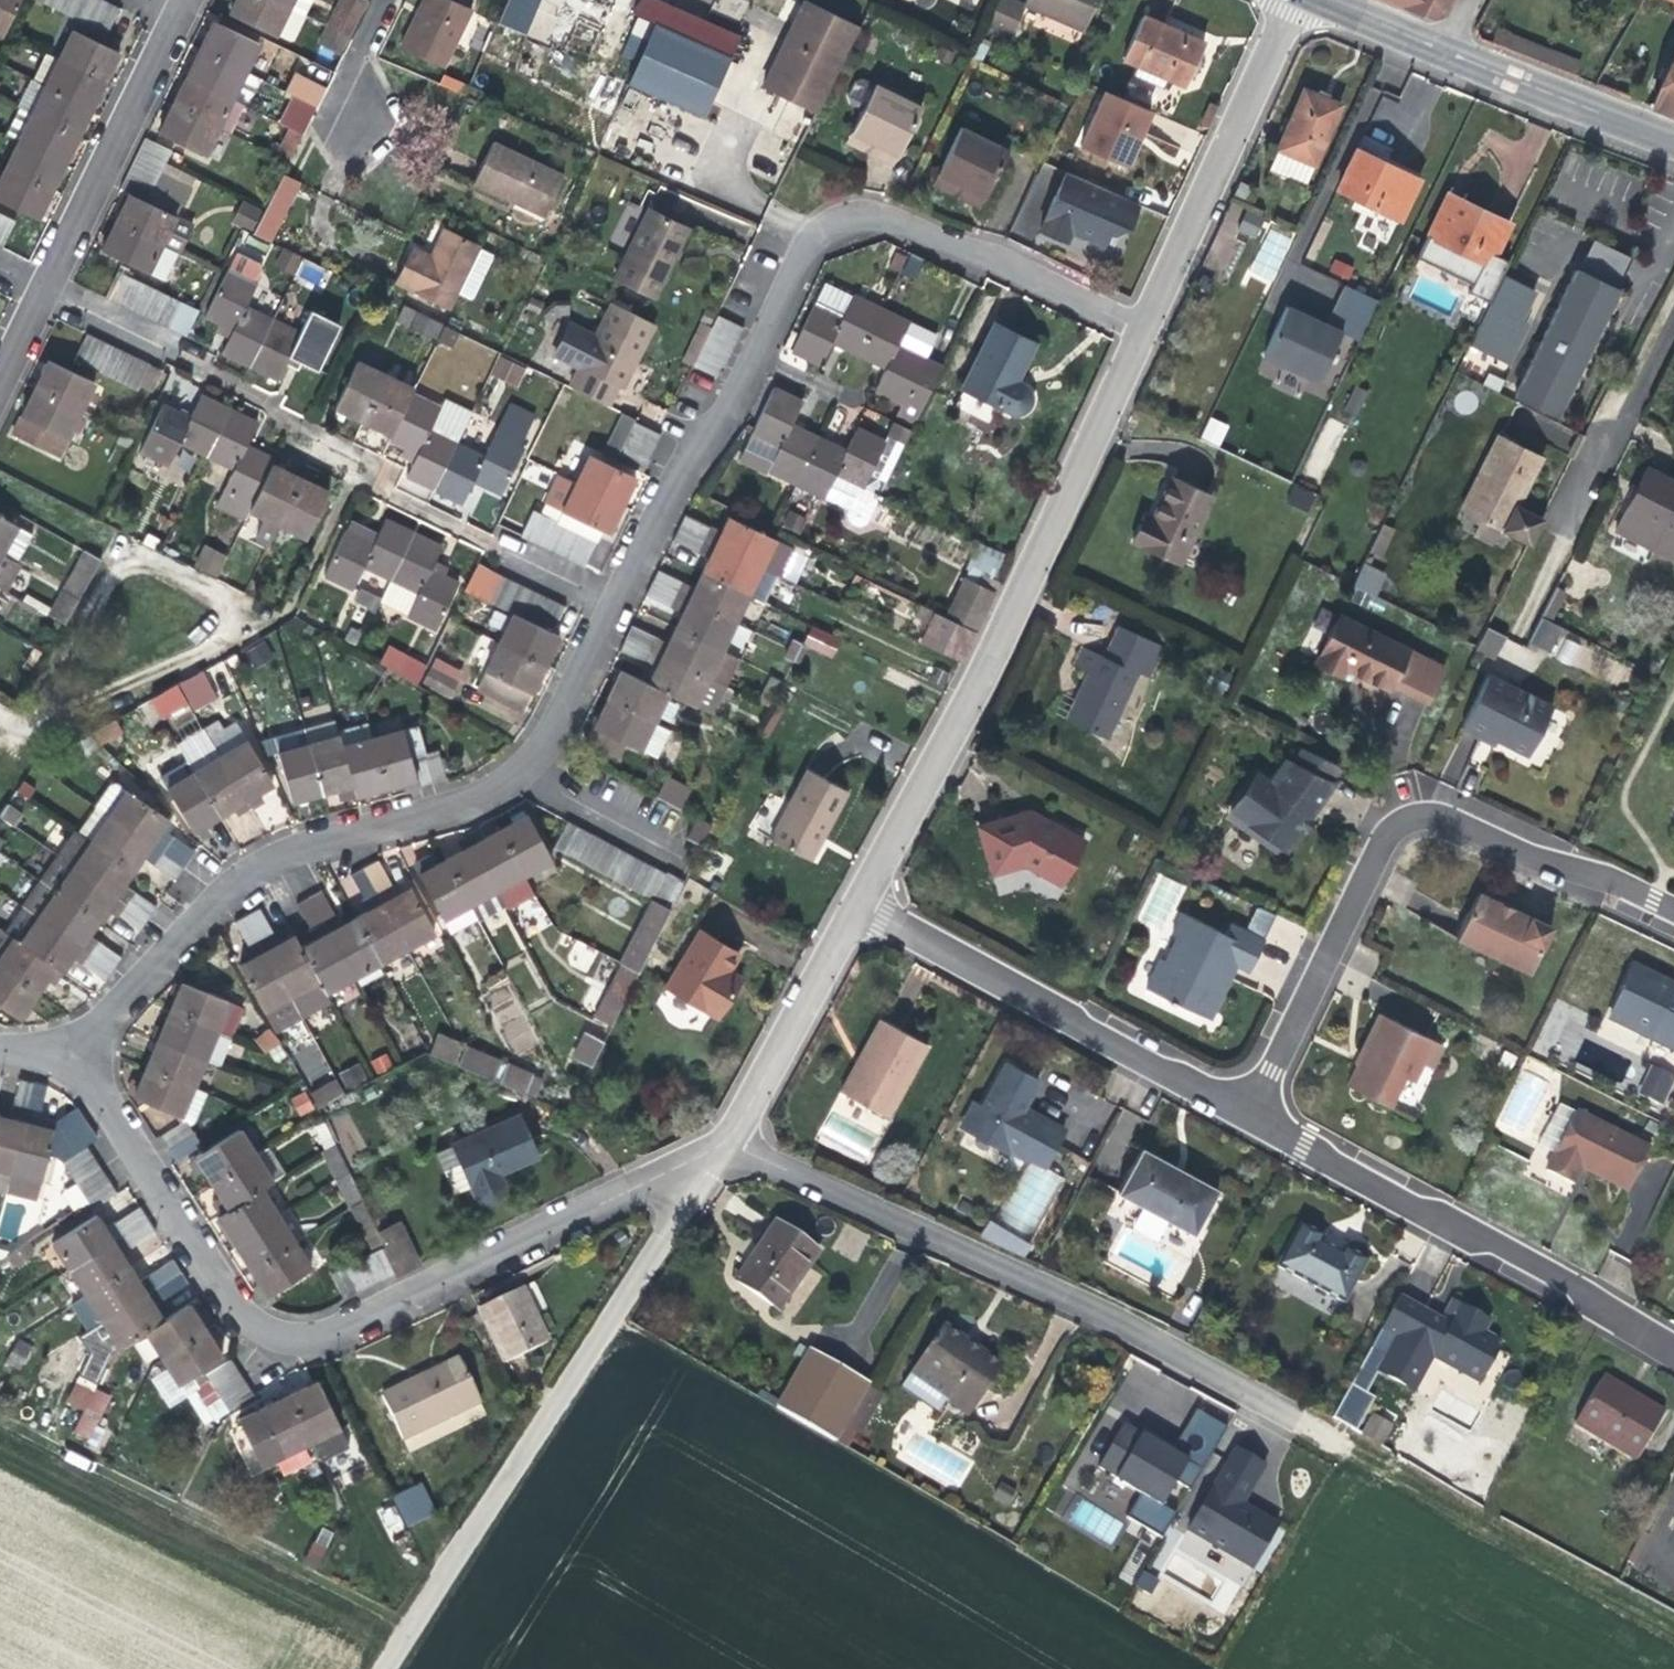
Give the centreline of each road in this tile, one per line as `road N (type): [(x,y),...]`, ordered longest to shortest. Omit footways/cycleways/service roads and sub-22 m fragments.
road 1 (unclassified): [(74,1040),(160,1195),(241,1318),(281,1338),(330,1334),(705,1154)]
road 2 (unclassified): [(74,1040),(100,1024),(254,869),(437,815),(514,775),(540,746),(613,604)]
road 3 (residential): [(1146,329),(859,909)]
road 4 (residential): [(723,1143),(1051,1291),(1307,1421)]
road 5 (unclassified): [(1253,1114),(1380,846),(1405,823),(1451,821),(1673,909)]
road 6 (unclassified): [(705,1154),(596,1340),(381,1668)]
road 7 (unclassified): [(757,358),(804,250),(821,232),(864,218),(1022,266),(1146,329)]
road 8 (residential): [(1253,1114),(1374,1189),(1509,1250),(1673,1350)]
road 9 (residential): [(859,909),(1253,1114)]
road 10 (track): [(1307,1421),(1673,1627)]
road 11 (residential): [(1299,0),(1146,329)]
road 12 (residential): [(44,291),(177,17)]
road 13 (unclassified): [(613,604),(664,503),(757,358)]
road 14 (residential): [(44,291),(283,423)]
road 15 (residential): [(859,909),(723,1143)]
road 16 (residential): [(377,487),(613,604)]
road 17 (tertiary): [(1443,49),(1673,139)]
road 18 (tertiary): [(1317,0),(1443,49)]
road 19 (residential): [(386,0),(353,66),(355,126)]
road 20 (residential): [(283,423),(366,459),(377,487)]

